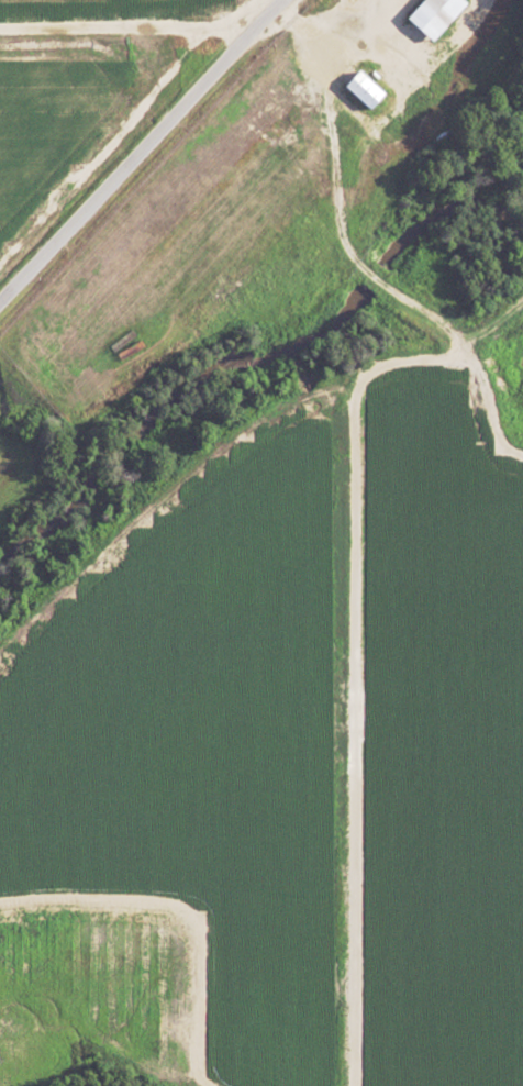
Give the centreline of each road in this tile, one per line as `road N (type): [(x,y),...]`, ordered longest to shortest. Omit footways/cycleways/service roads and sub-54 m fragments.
road 1 (residential): [(0,35),(248,38),(287,51),(314,69),(335,101),(321,223),(358,265),(438,320),(456,342),(356,532),(349,587),(351,1085)]
road 2 (residential): [(285,0),(0,302)]
road 3 (residential): [(349,587),(522,591)]

